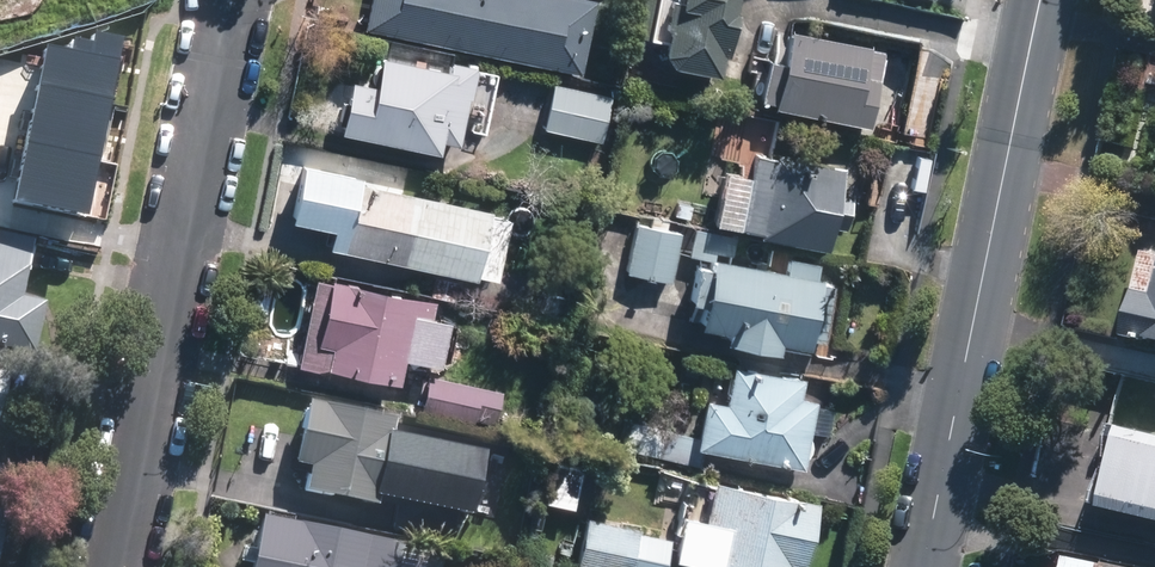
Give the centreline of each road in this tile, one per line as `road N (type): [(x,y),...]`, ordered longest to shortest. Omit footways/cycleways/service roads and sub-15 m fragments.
road 1 (secondary): [(1045,0),(927,566)]
road 2 (residential): [(233,0),(116,566)]

